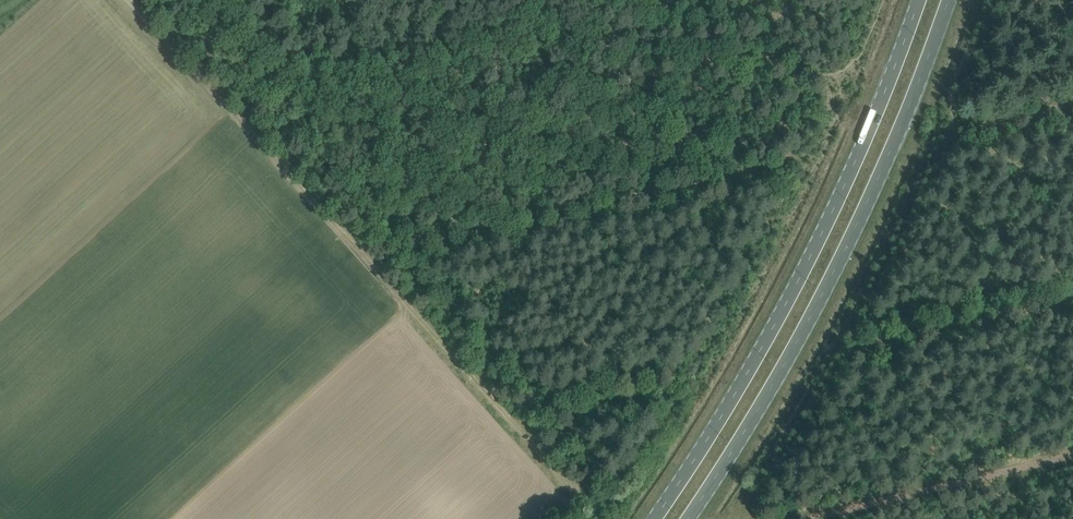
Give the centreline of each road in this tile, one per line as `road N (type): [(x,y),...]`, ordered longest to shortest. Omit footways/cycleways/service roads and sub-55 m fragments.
road 1 (track): [(129,0),(567,483)]
road 2 (secondary): [(918,0),(876,113),(786,302),(654,518)]
road 3 (secondary): [(688,518),(835,269),(948,0)]

